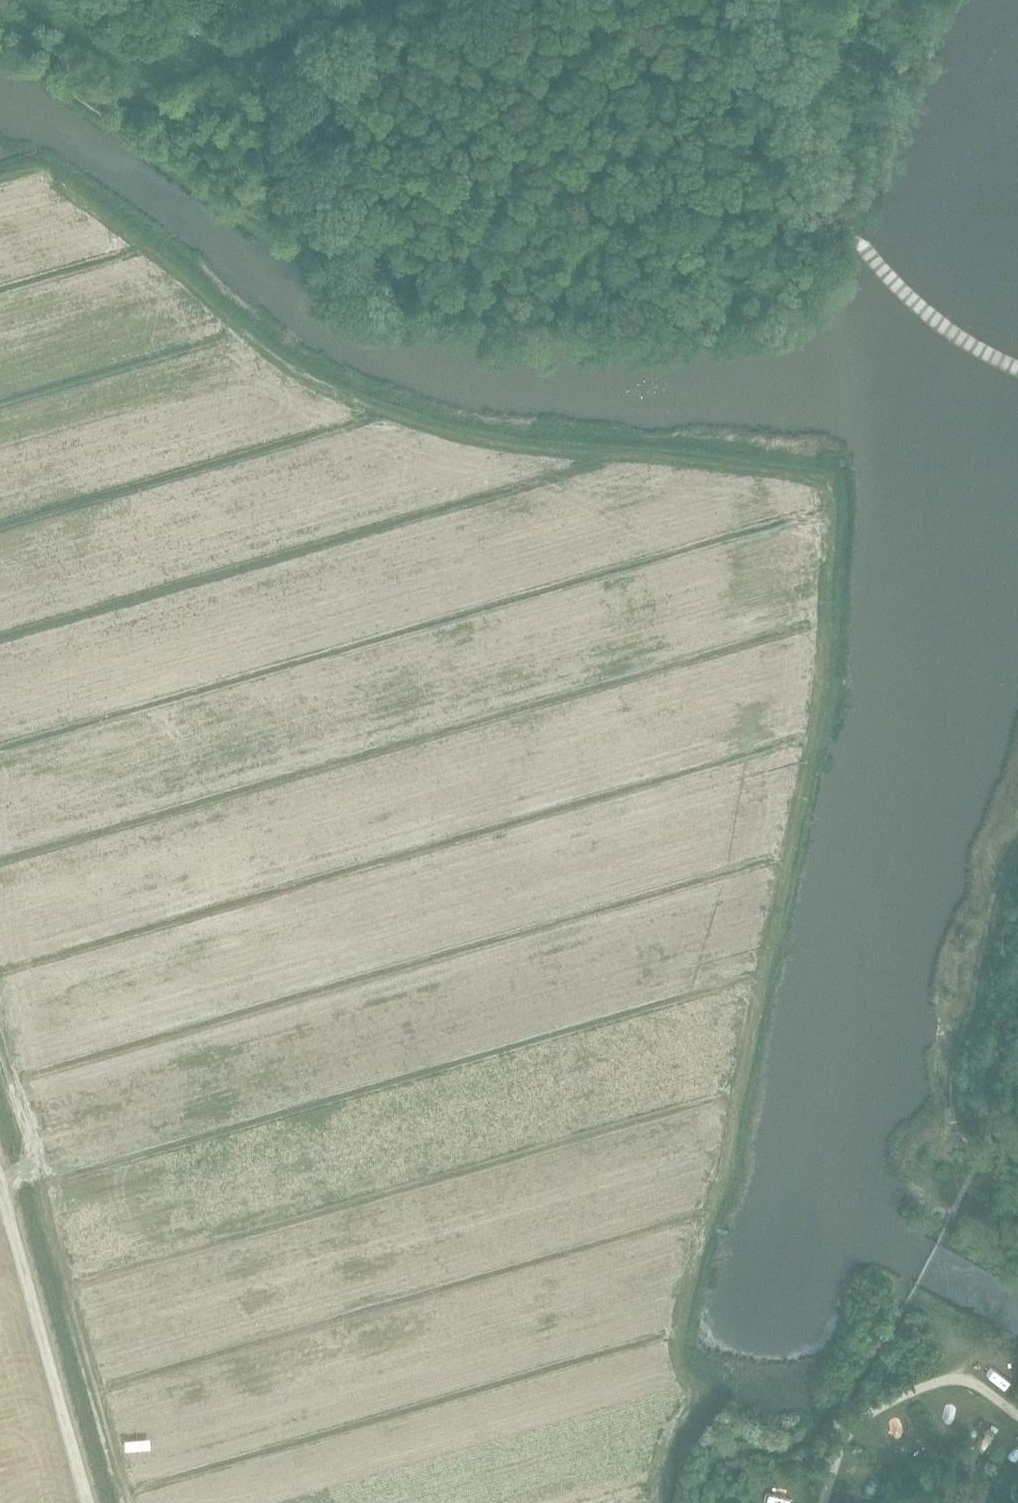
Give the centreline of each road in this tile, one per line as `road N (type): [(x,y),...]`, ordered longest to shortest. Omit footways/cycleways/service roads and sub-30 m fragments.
road 1 (track): [(1017,1415),(958,1378),(913,1390),(847,1436),(823,1502)]

